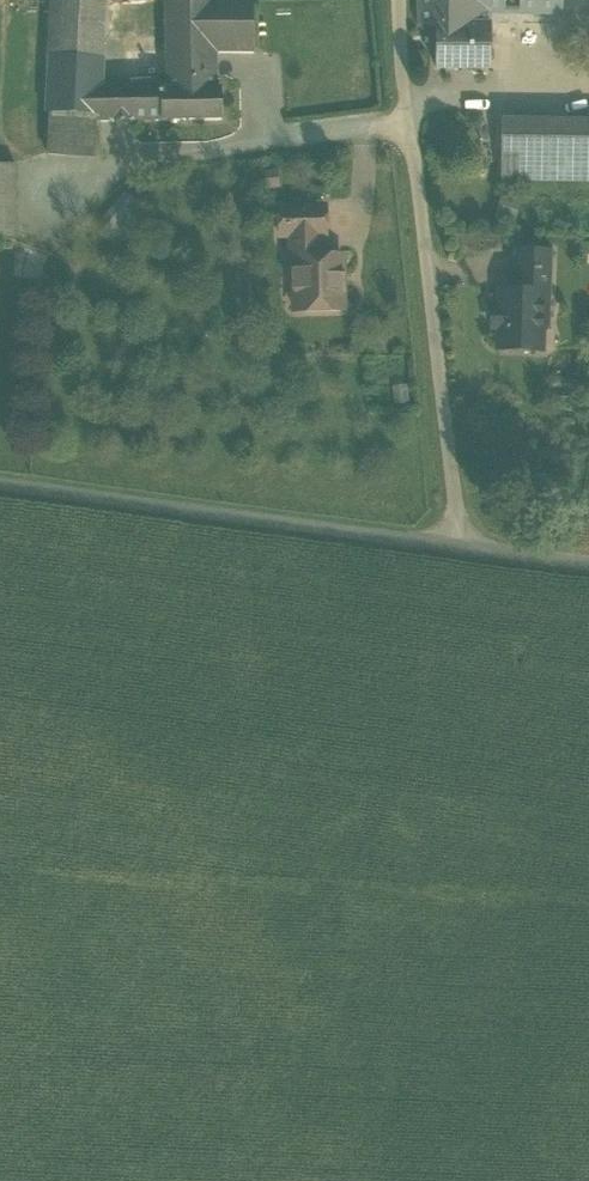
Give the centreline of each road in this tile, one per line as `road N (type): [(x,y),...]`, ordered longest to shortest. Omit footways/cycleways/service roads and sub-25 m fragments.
road 1 (unclassified): [(397,0),(461,546)]
road 2 (unclassified): [(461,546),(0,483)]
road 3 (unclassified): [(588,563),(461,546)]

